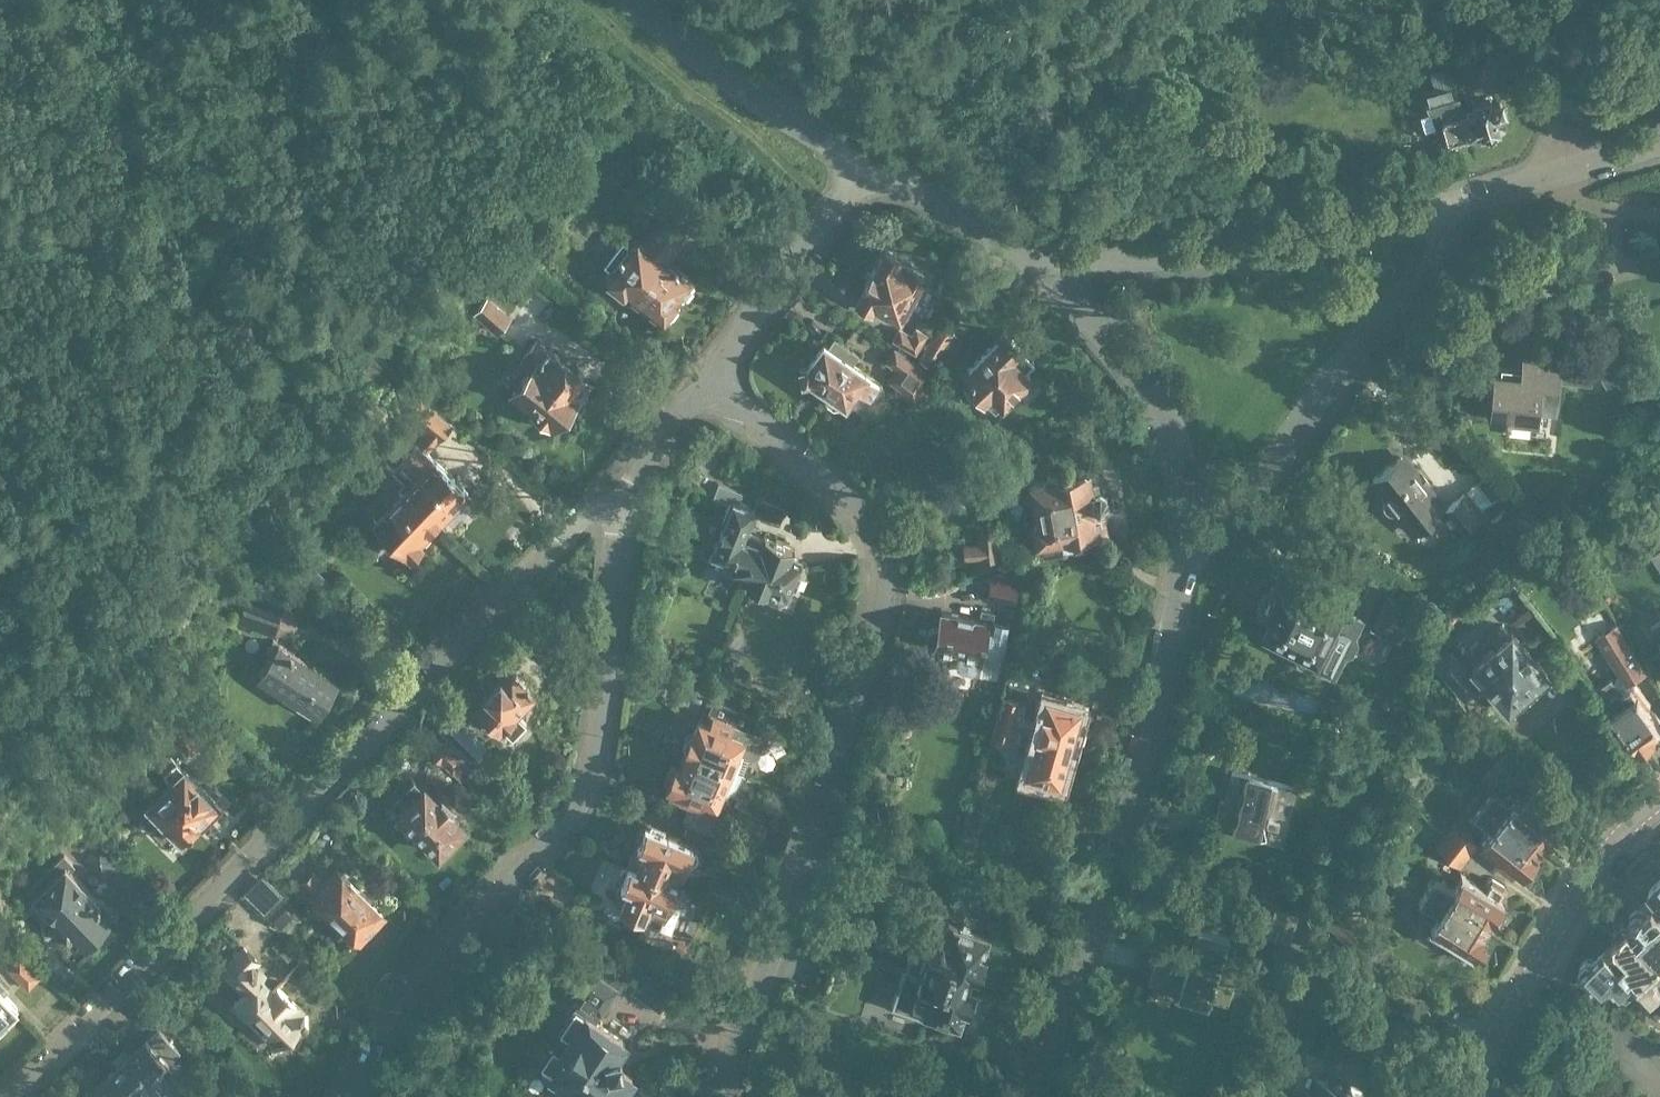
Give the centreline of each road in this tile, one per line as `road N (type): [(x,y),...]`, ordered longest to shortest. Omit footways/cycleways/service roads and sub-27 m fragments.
road 1 (residential): [(21,1096),(582,512),(620,506)]
road 2 (residential): [(707,386),(853,494),(884,552),(886,584),(844,749),(714,1096)]
road 3 (residential): [(347,1096),(446,939),(588,803),(609,728),(610,577),(620,506)]
road 4 (residential): [(1020,1096),(1159,695),(1188,547)]
road 5 (residential): [(1188,547),(1229,526),(1334,377),(1435,260),(1442,207)]
road 6 (unclassified): [(1029,246),(1154,251),(1299,237),(1442,207)]
road 7 (tertiary): [(1460,1096),(1581,888),(1659,799)]
road 8 (residential): [(1188,547),(1163,409),(1136,358),(1029,246)]
road 9 (unclassified): [(870,161),(713,67),(627,0)]
road 10 (residential): [(707,386),(870,161)]
road 11 (residential): [(1659,142),(1442,207)]
road 12 (unclassified): [(1029,246),(870,161)]
road 13 (track): [(1600,0),(1570,117),(1567,173)]
road 14 (residential): [(620,506),(653,444),(707,386)]

